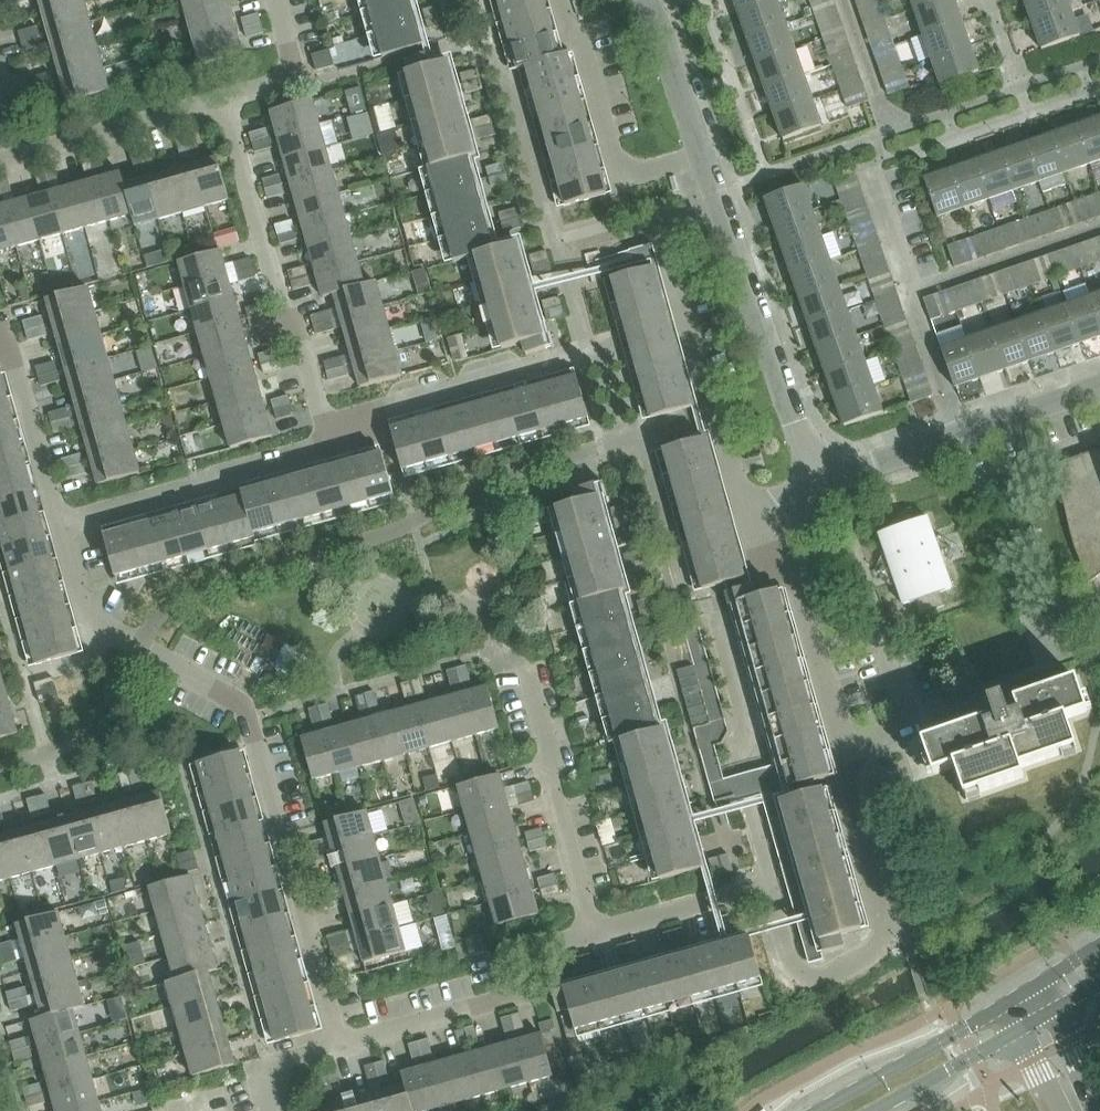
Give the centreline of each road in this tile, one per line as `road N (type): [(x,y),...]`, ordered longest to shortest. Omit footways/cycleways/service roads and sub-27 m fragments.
road 1 (residential): [(341,1045),(244,704),(83,613),(61,523)]
road 2 (residential): [(772,881),(794,966),(806,976),(832,975),(880,944),(884,928),(847,798),(852,769),(792,581),(770,576)]
road 3 (residential): [(649,0),(817,481)]
road 4 (residential): [(331,444),(297,324),(283,310),(224,99)]
road 5 (residential): [(772,881),(736,748),(748,716),(713,592),(770,576)]
road 6 (residential): [(817,481),(1099,386)]
road 7 (residential): [(341,1045),(503,999),(521,958),(593,933)]
road 8 (residential): [(61,523),(331,444)]
road 9 (residential): [(747,513),(667,247)]
road 10 (residential): [(593,933),(527,668)]
road 11 (tertiary): [(1025,996),(815,1110)]
road 12 (residential): [(0,161),(224,99)]
road 13 (residential): [(331,444),(376,412),(535,364)]
road 14 (residential): [(0,339),(10,348),(61,523)]
road 15 (residential): [(593,933),(772,881)]
road 16 (tertiary): [(878,1110),(1039,1022)]
road 17 (residential): [(224,99),(298,78),(276,0)]
road 18 (residential): [(269,1110),(257,1070),(341,1045)]

